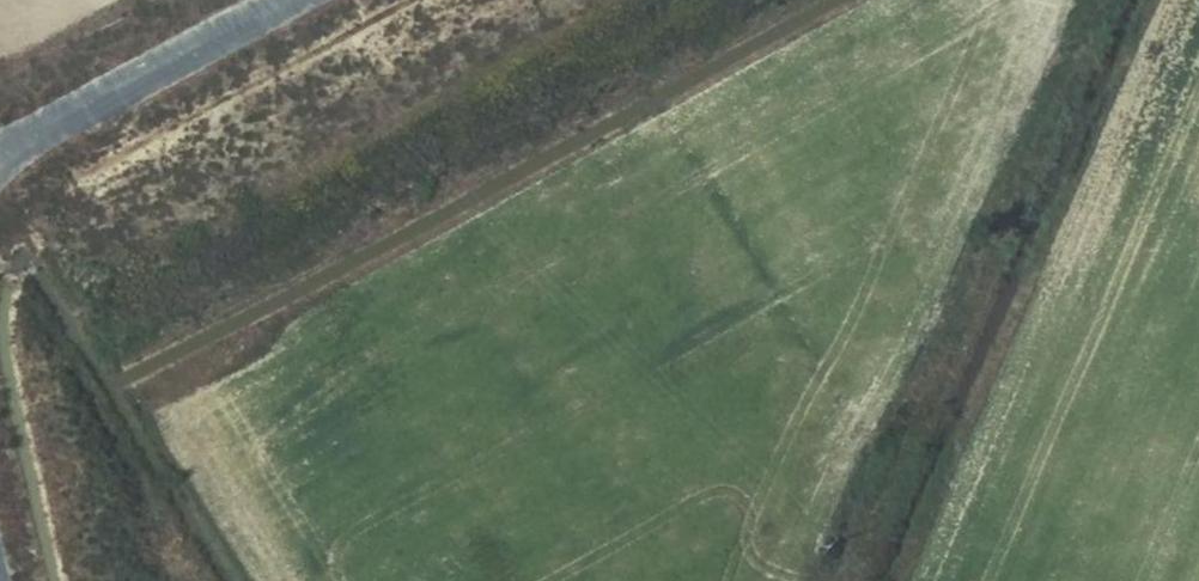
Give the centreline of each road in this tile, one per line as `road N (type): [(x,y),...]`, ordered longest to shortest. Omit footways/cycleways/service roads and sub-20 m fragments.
road 1 (track): [(856,580),(1099,0)]

